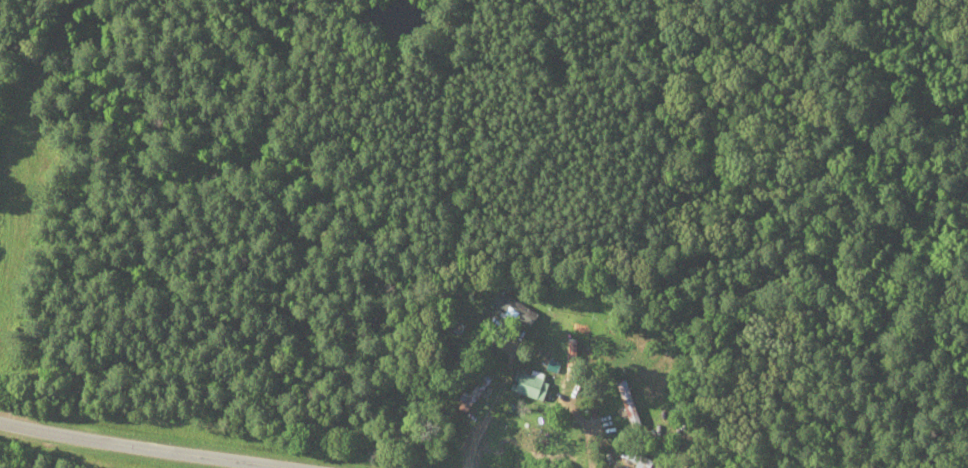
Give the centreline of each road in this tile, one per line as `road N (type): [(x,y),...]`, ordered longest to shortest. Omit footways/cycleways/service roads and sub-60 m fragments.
road 1 (tertiary): [(289,467),(0,422)]

